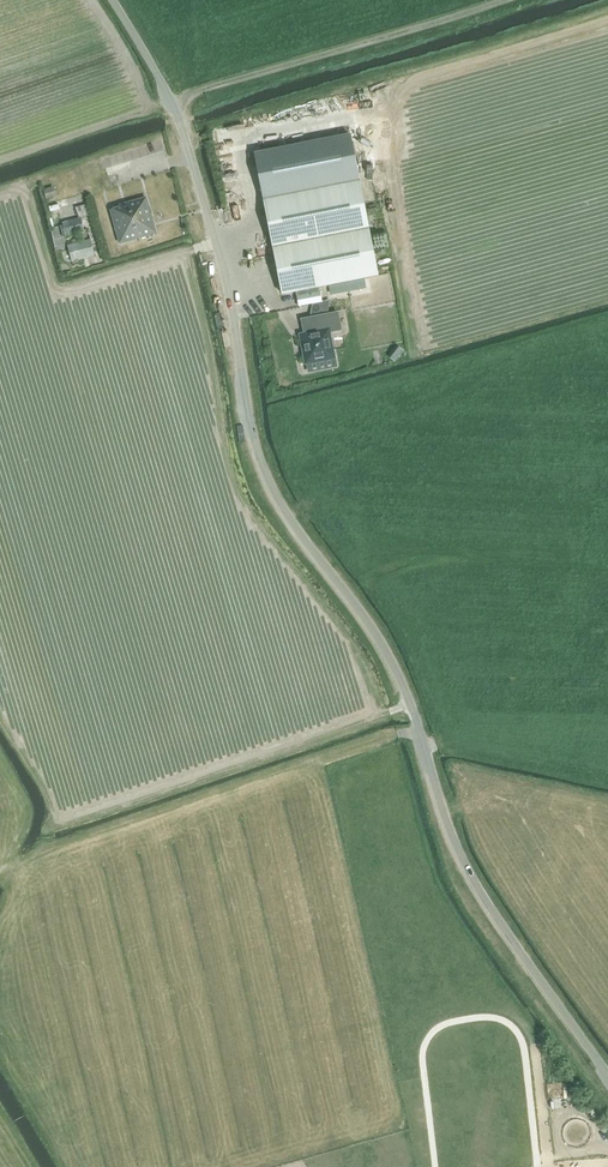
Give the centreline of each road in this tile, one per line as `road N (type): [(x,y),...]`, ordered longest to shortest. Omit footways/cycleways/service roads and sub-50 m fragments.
road 1 (unclassified): [(607,1072),(466,871),(394,663),(276,498),(258,458),(213,231),(181,130),(113,0)]
road 2 (track): [(501,0),(202,89),(173,107),(149,106),(91,0)]
road 3 (track): [(0,871),(419,730)]
road 4 (track): [(176,788),(409,704)]
road 5 (track): [(46,262),(64,290),(216,243)]

